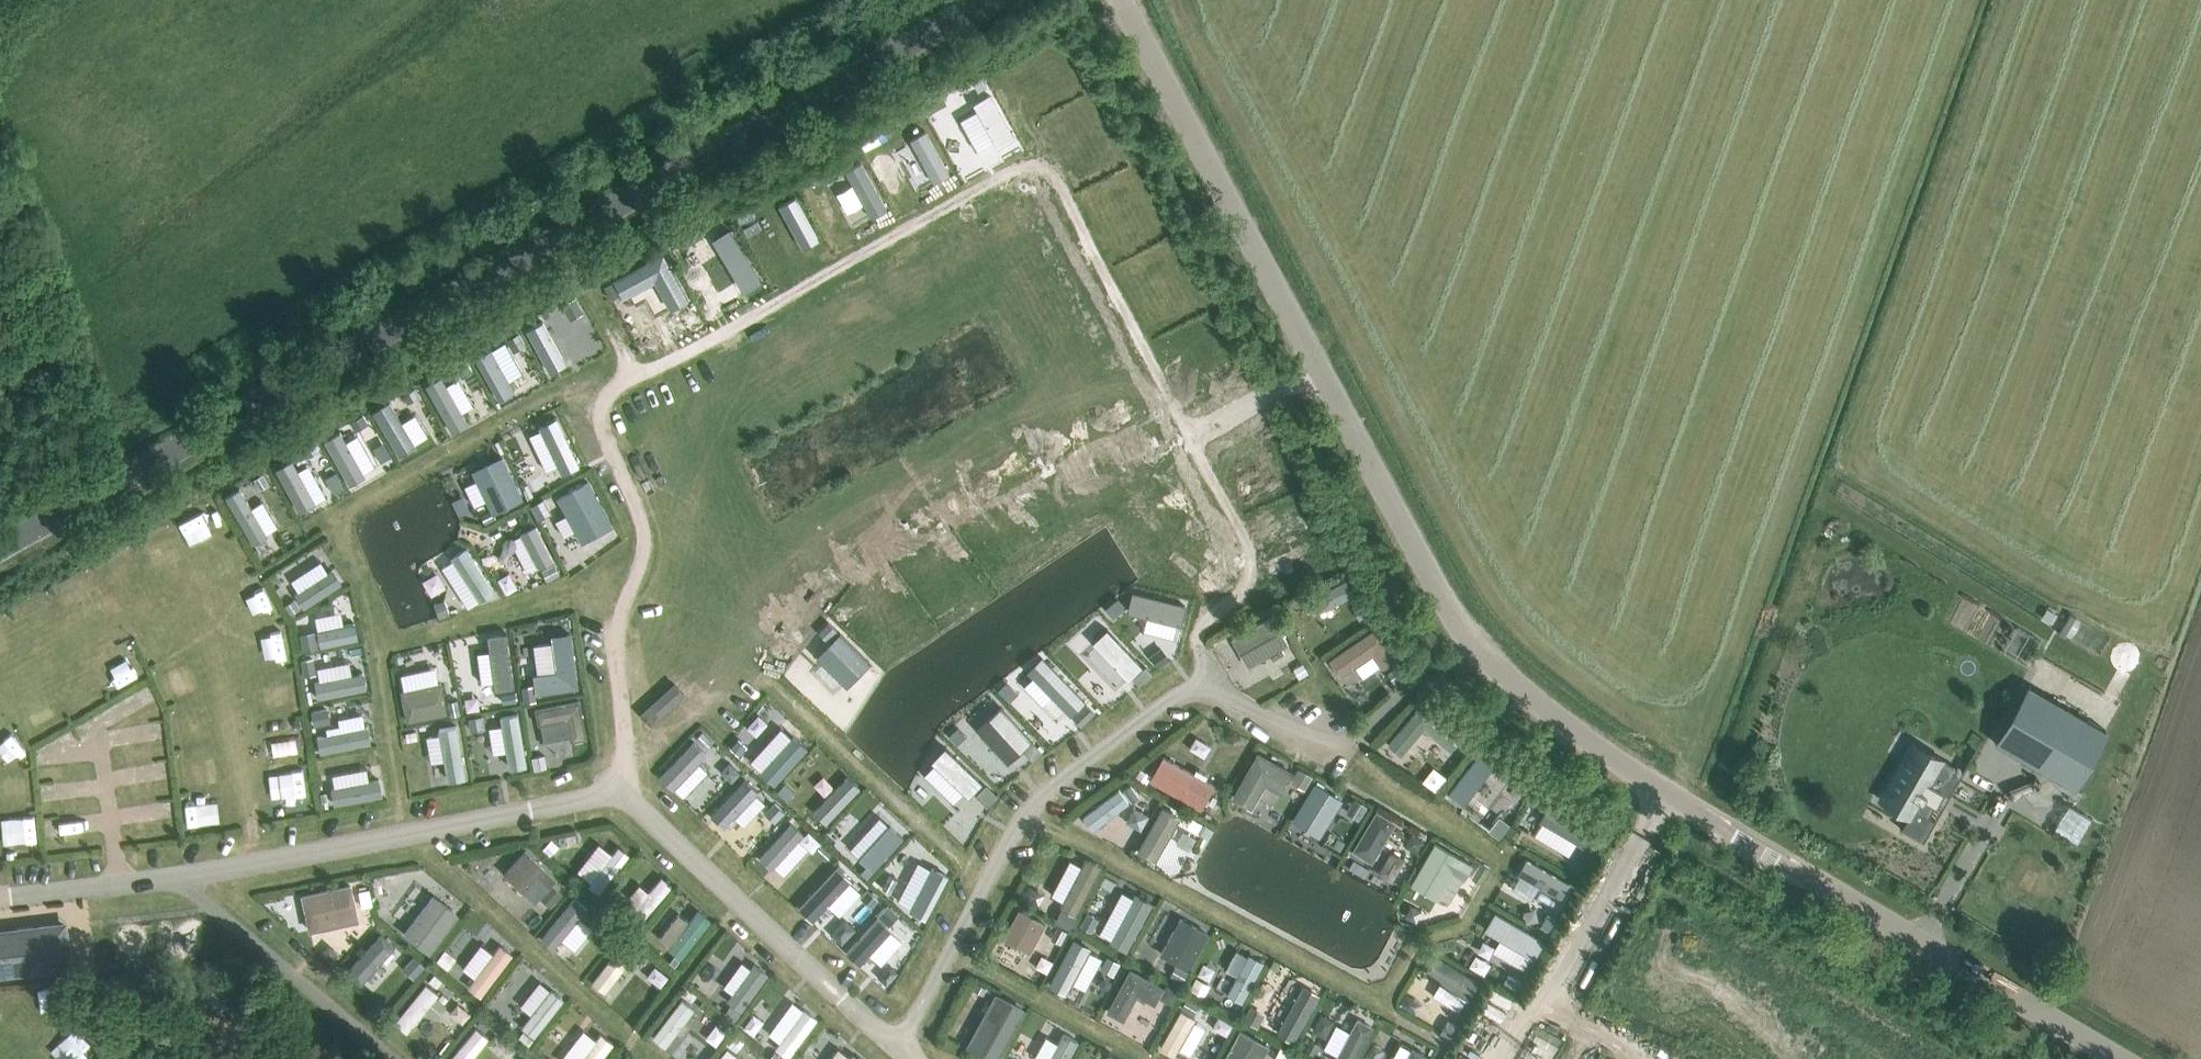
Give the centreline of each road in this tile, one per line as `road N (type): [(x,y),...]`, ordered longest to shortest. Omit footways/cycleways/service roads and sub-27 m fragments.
road 1 (unclassified): [(2121,1058),(1658,790),(1517,688),(1465,634),(1118,0)]
road 2 (unclassified): [(0,547),(995,0)]

